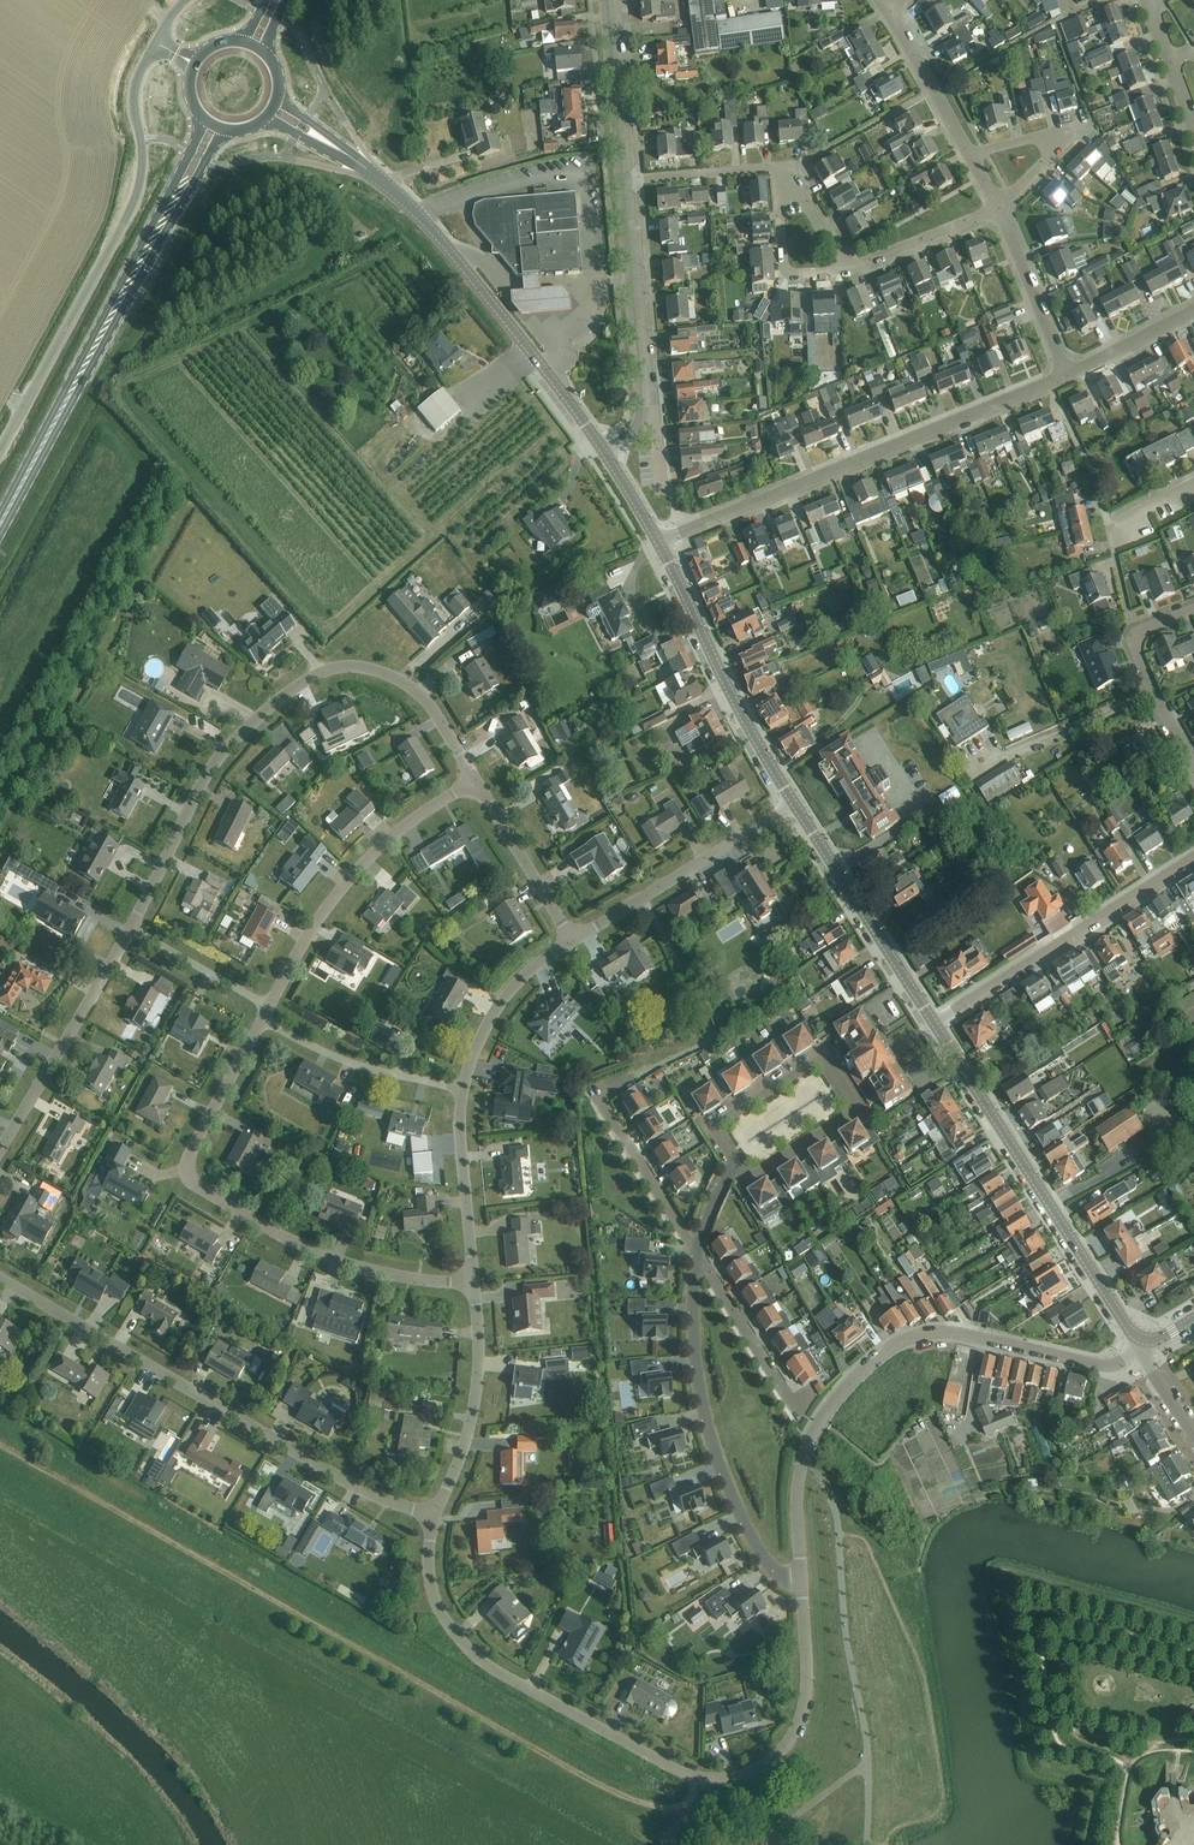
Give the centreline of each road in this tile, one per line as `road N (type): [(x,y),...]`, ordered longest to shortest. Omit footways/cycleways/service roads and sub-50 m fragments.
road 1 (residential): [(475,780),(433,704),(372,668),(339,668),(273,708),(212,776),(136,932)]
road 2 (residential): [(801,1579),(797,1502),(808,1438),(841,1393),(903,1341),(944,1333),(1100,1365),(1137,1353)]
road 3 (residential): [(0,1276),(360,1488),(437,1519)]
road 4 (residential): [(473,1282),(350,1265),(196,1186),(189,1159),(266,1013)]
road 5 (unclassified): [(0,450),(137,193),(142,149),(135,90),(158,44)]
road 6 (residential): [(659,543),(1055,383)]
road 7 (residential): [(697,1778),(494,1670),(461,1638),(435,1585),(437,1519)]
road 8 (secondary): [(1142,1339),(936,1025)]
road 9 (primary): [(0,527),(169,208)]
road 10 (residential): [(801,1579),(765,1558),(712,1449),(697,1378),(698,1253)]
road 11 (secondary): [(604,452),(455,257),(377,179)]
road 12 (residential): [(739,1164),(753,1183),(862,1116),(825,1060),(717,1129)]
road 13 (residential): [(266,1013),(307,939),(370,857),(475,780)]
road 14 (residential): [(936,1025),(1193,859)]
road 15 (secondary): [(796,804),(659,543)]
road 16 (residential): [(697,1778),(755,1771),(794,1732),(807,1682),(801,1579)]
road 17 (residential): [(136,932),(0,1162)]
road 18 (secondary): [(936,1025),(796,804)]
road 19 (residential): [(574,940),(796,804)]
road 20 (residential): [(1193,486),(1109,530),(1103,490),(1055,383)]
road 21 (residential): [(437,1519),(469,1446),(485,1364),(473,1282)]
road 22 (residential): [(643,423),(627,181)]
road 23 (residential): [(462,1091),(342,1060),(273,1025),(266,1013)]
road 24 (residential): [(1193,764),(1138,638),(1193,614)]
road 25 (residential): [(462,1091),(493,1014),(531,970),(574,940)]
road 26 (residential): [(473,1282),(462,1091)]
road 27 (residential): [(971,155),(1064,138),(1063,149),(999,206)]
road 28 (residential): [(800,1412),(698,1253)]
road 29 (residential): [(574,940),(475,780)]
road 30 (residential): [(698,1253),(600,1097)]
road 31 (residential): [(697,1778),(692,1800),(662,1809),(545,1754)]
road 32 (residential): [(627,181),(609,0)]
road 33 (residential): [(1067,374),(999,206)]
road 34 (residential): [(790,190),(777,166),(627,181)]
road 35 (residential): [(971,155),(891,13)]
road 36 (residential): [(851,270),(999,206)]
road 37 (residential): [(266,1013),(259,1001),(136,932)]
road 38 (residential): [(790,190),(781,198),(786,270),(851,270)]
road 39 (residential): [(1067,374),(1193,311)]
road 40 (secondary): [(377,179),(278,99)]
road 41 (secondary): [(267,118),(377,179)]

